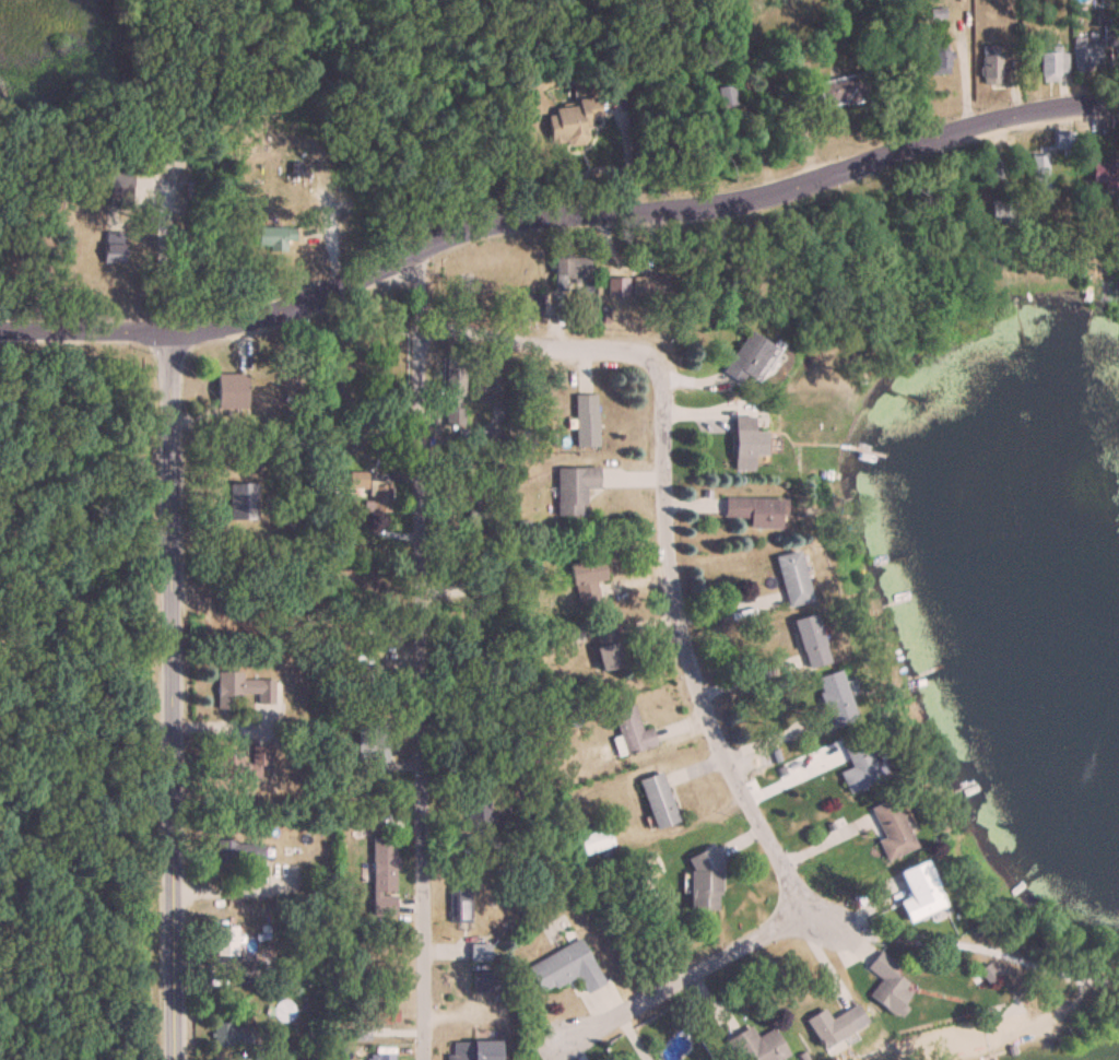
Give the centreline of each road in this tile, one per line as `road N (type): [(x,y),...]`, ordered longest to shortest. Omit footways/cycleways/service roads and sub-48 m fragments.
road 1 (residential): [(0,328),(227,326),(485,223),(756,193),(963,126),(1118,102)]
road 2 (residential): [(638,335),(653,353),(658,508),(676,633),(734,785),(794,883),(796,921),(552,1043)]
road 3 (residential): [(413,247),(428,326),(420,1059)]
road 4 (residential): [(169,330),(171,1059)]
road 5 (residential): [(428,326),(614,325),(638,335)]

